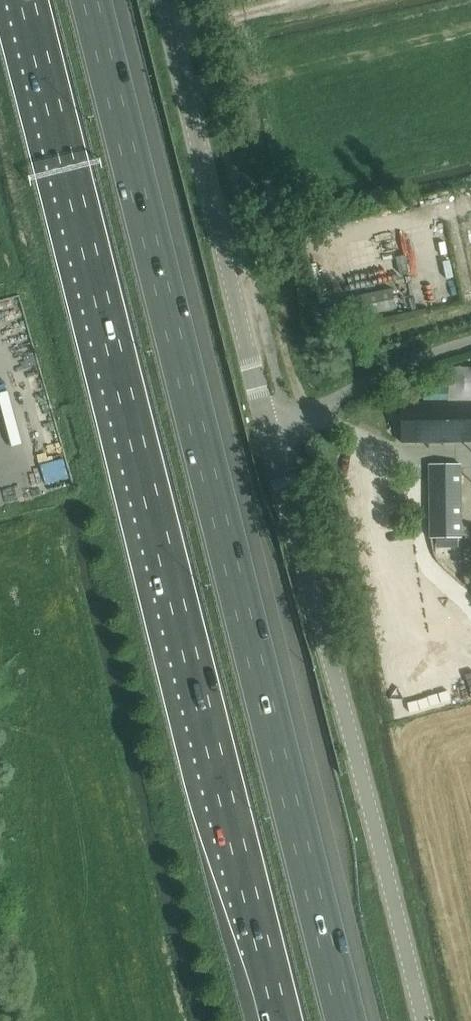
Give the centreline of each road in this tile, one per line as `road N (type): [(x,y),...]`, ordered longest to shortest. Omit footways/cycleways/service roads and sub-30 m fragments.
road 1 (motorway): [(344,1020),(89,0)]
road 2 (motorway): [(27,0),(281,1020)]
road 3 (unclassified): [(421,1020),(262,435)]
road 4 (unclassified): [(262,435),(165,0)]
road 5 (residential): [(262,435),(470,344)]

